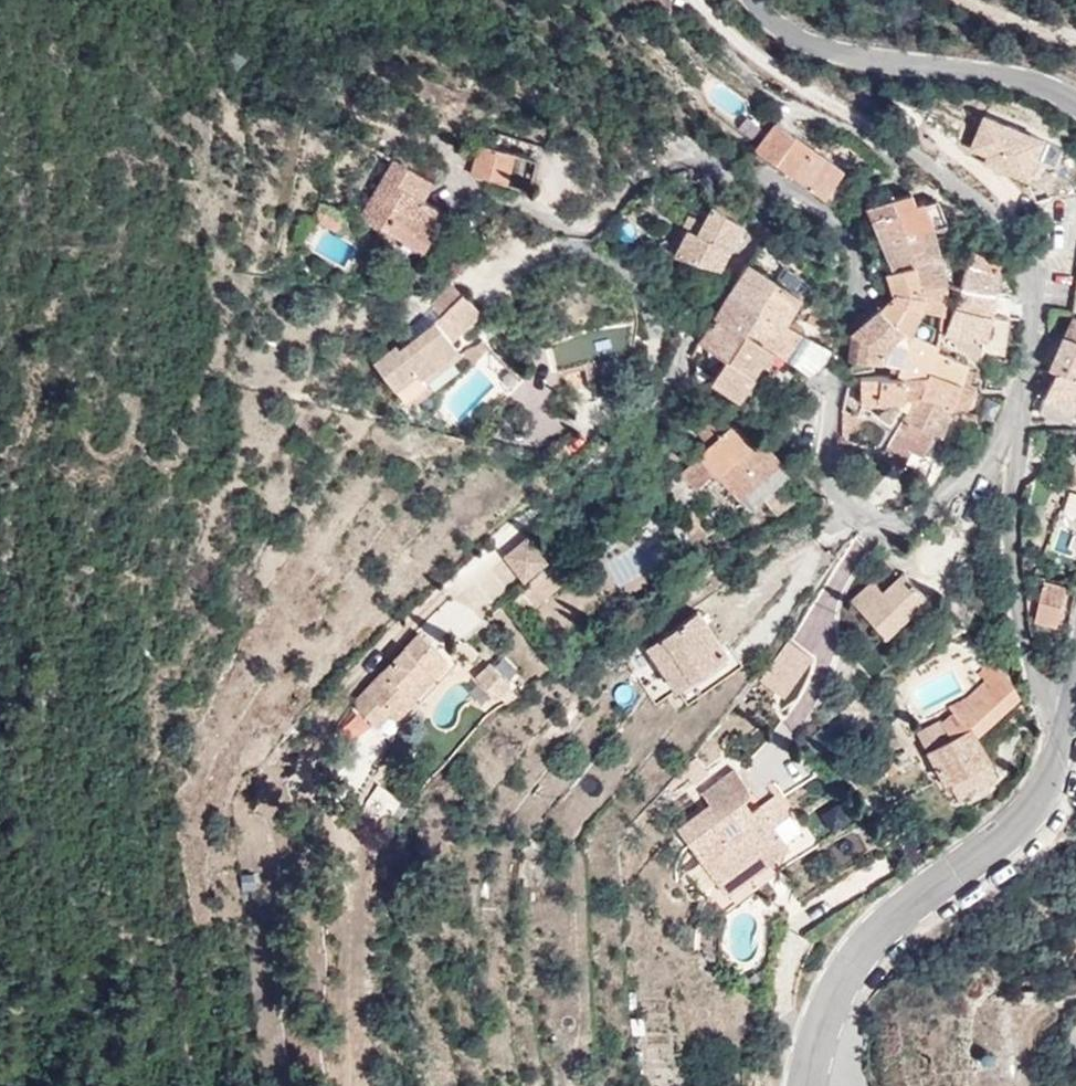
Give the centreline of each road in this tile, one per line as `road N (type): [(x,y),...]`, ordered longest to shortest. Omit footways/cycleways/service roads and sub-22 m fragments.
road 1 (residential): [(1063,740),(1017,600),(1009,509),(1036,287),(1024,238),(892,145)]
road 2 (tertiary): [(1063,740),(1032,810),(858,953),(828,1005),(806,1085)]
road 3 (tertiary): [(754,0),(795,38),(829,51),(1003,75),(1075,102)]
road 4 (track): [(892,145),(782,73),(698,0)]

